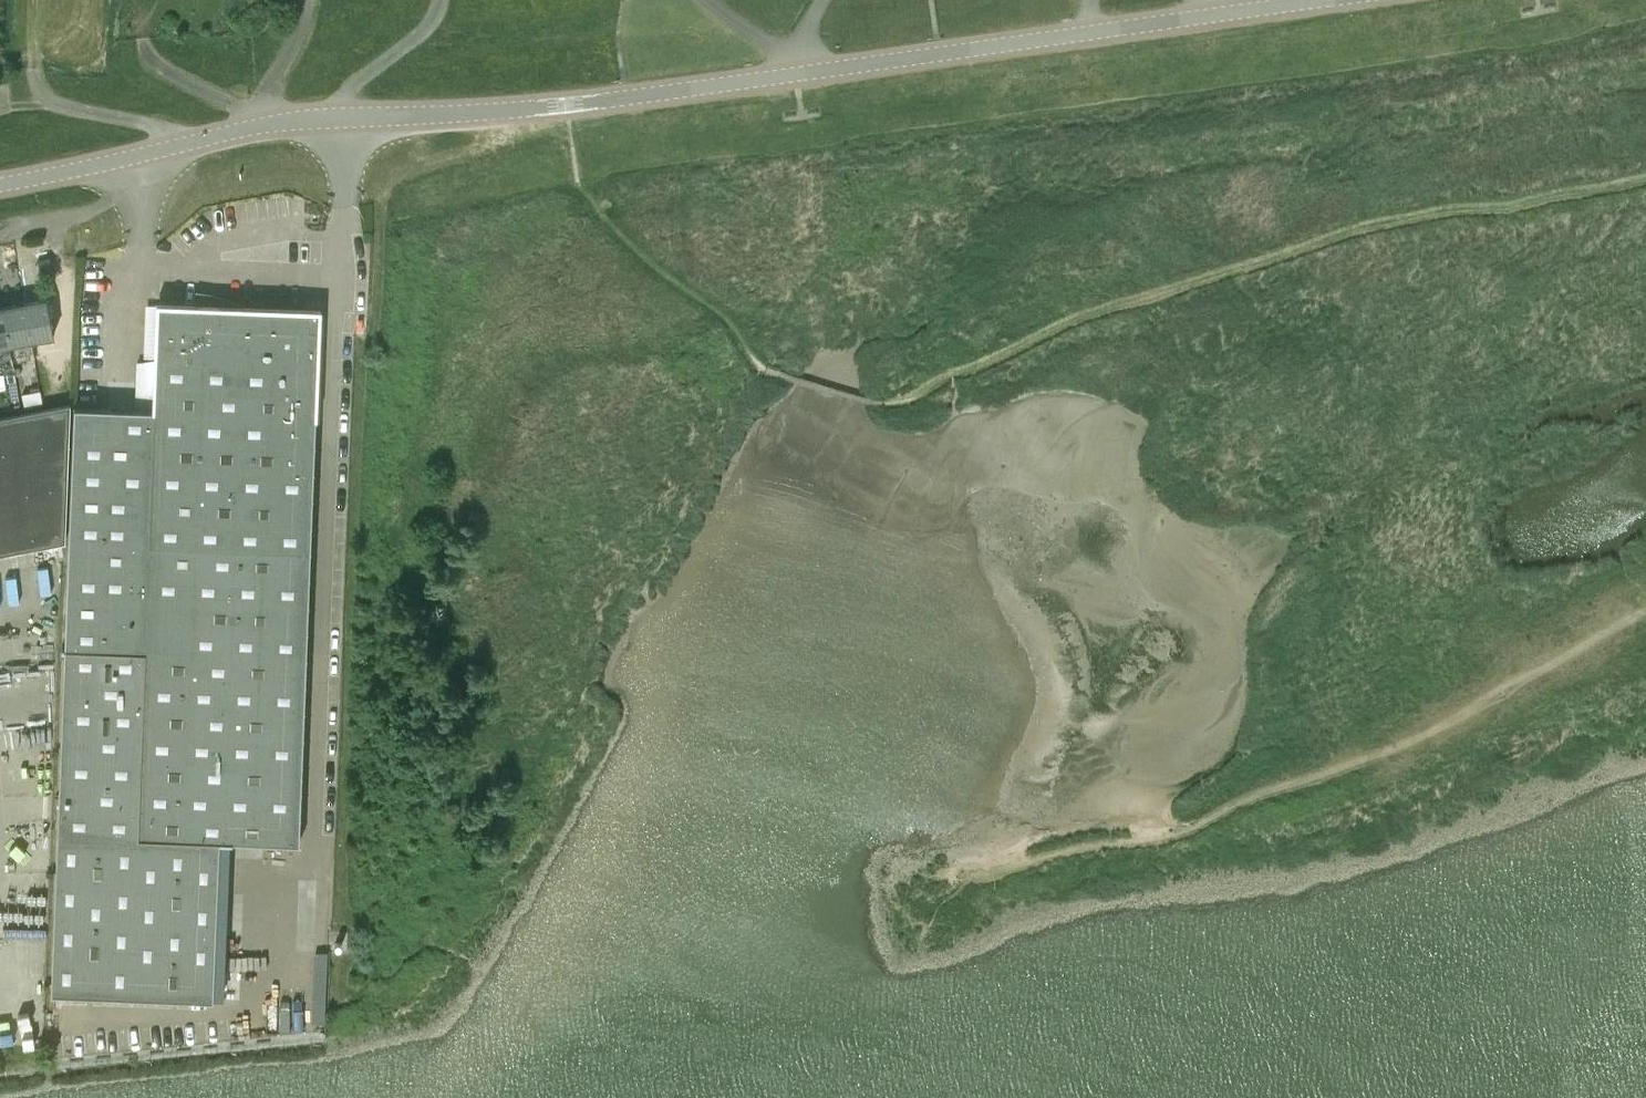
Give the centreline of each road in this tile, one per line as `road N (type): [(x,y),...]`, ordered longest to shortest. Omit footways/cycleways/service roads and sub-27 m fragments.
road 1 (tertiary): [(0,186),(301,121),(569,108),(1338,0)]

